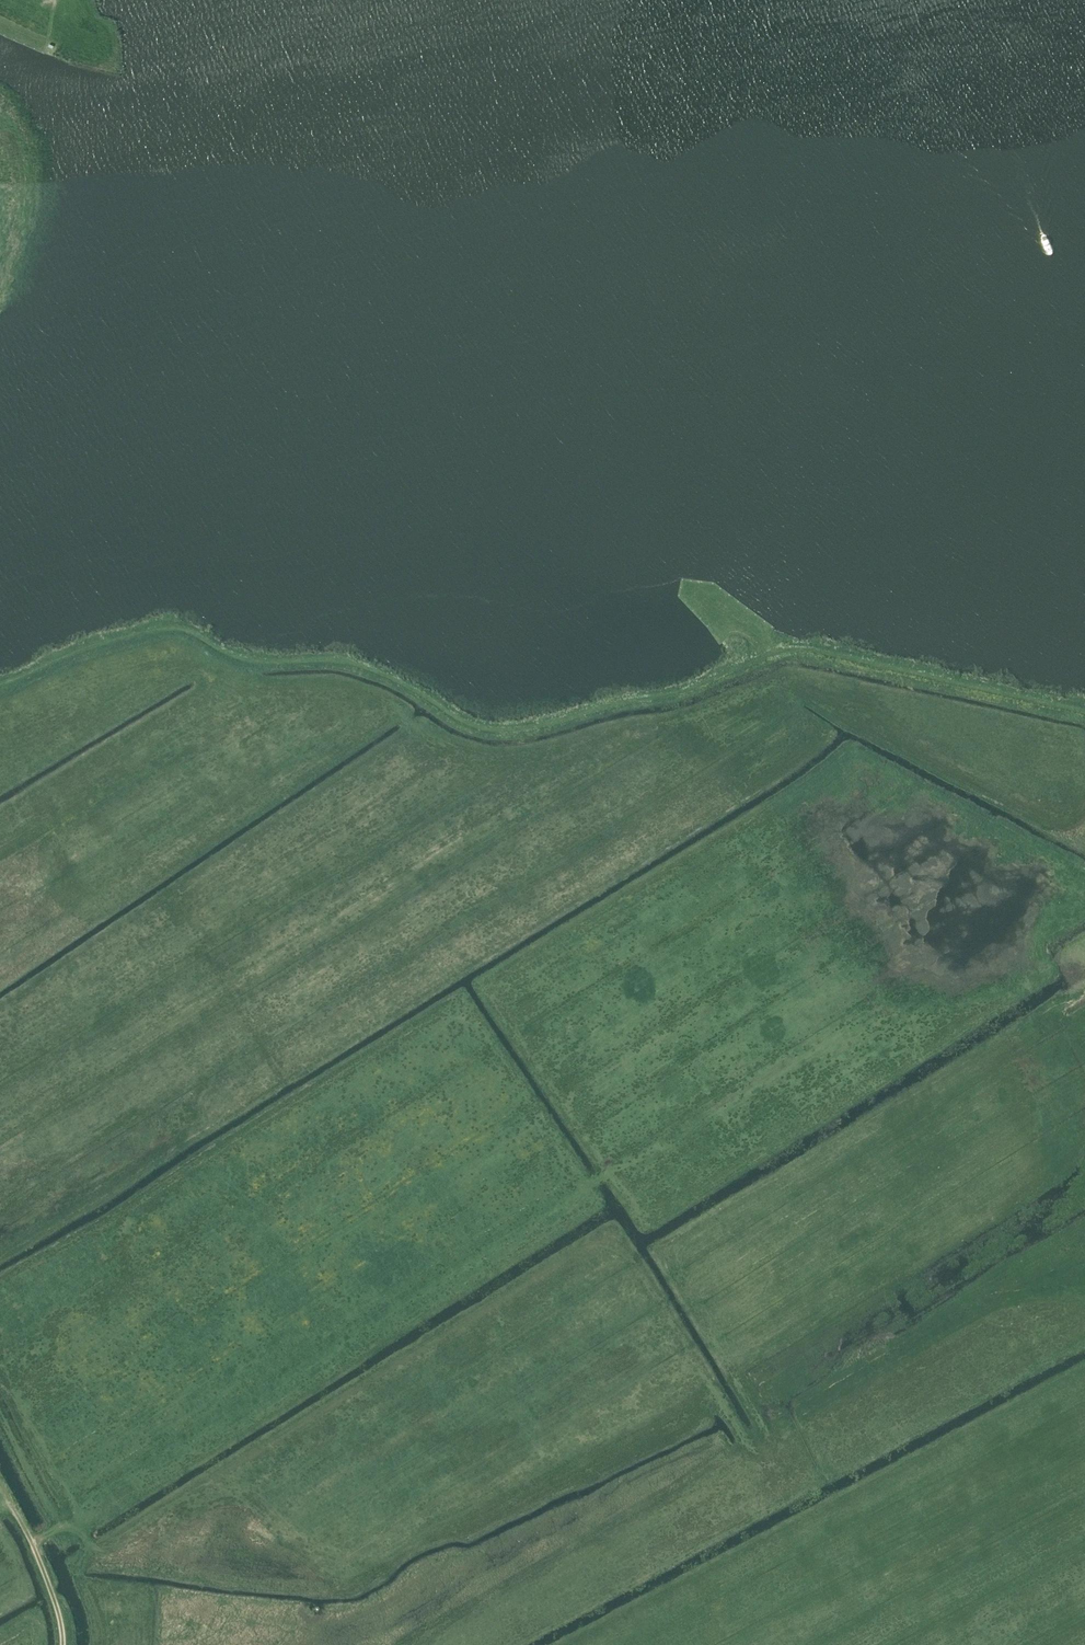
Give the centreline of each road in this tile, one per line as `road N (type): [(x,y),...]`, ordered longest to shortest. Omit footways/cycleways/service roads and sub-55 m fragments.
road 1 (track): [(62,1644),(31,1538),(0,1484)]

